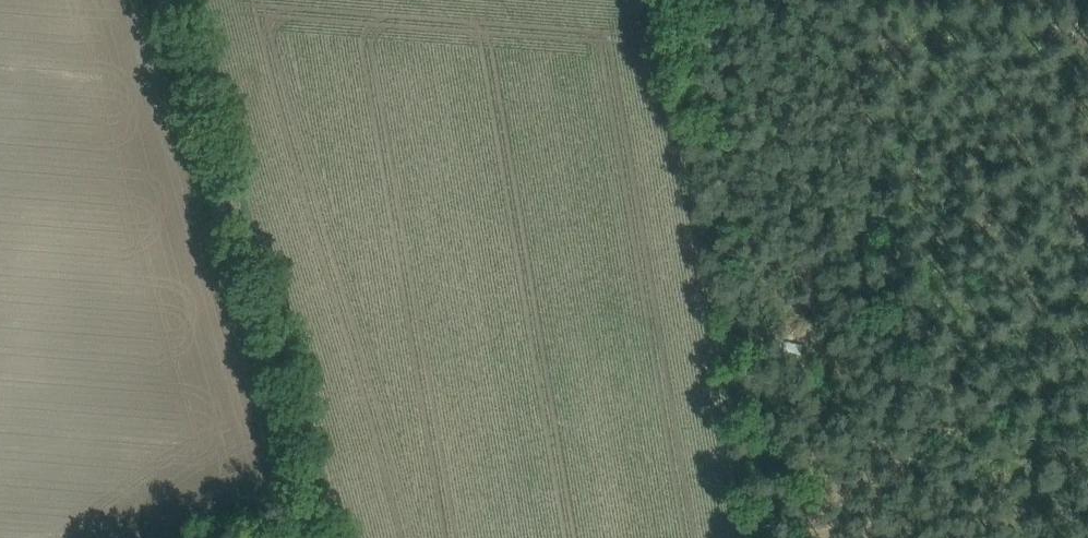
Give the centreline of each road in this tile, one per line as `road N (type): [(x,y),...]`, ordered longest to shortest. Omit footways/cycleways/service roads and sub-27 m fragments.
road 1 (track): [(172,0),(307,537)]

